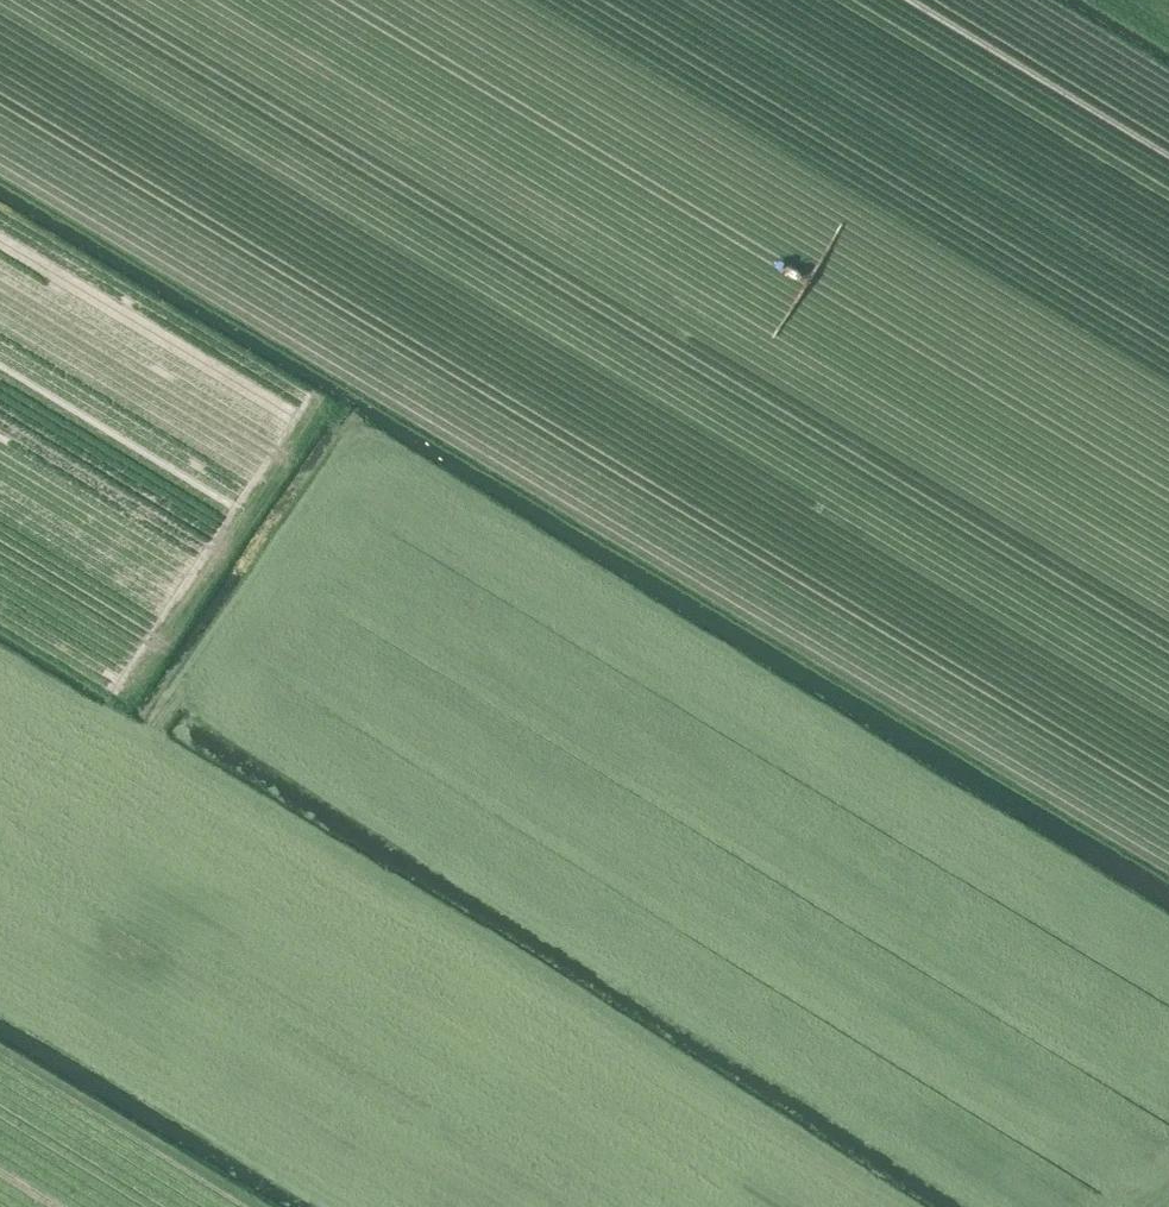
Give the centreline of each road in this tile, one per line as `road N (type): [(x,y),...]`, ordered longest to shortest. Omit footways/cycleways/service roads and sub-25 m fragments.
road 1 (track): [(1168,864),(897,705)]

